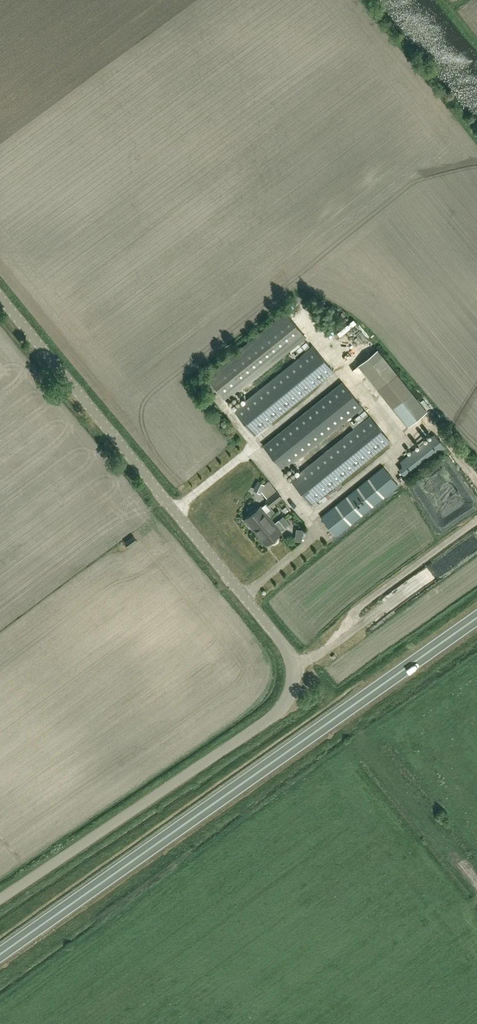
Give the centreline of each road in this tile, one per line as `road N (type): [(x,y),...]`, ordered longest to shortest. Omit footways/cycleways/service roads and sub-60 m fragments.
road 1 (unclassified): [(0,901),(279,712),(295,676),(279,635),(0,296)]
road 2 (trunk): [(0,955),(476,618)]

